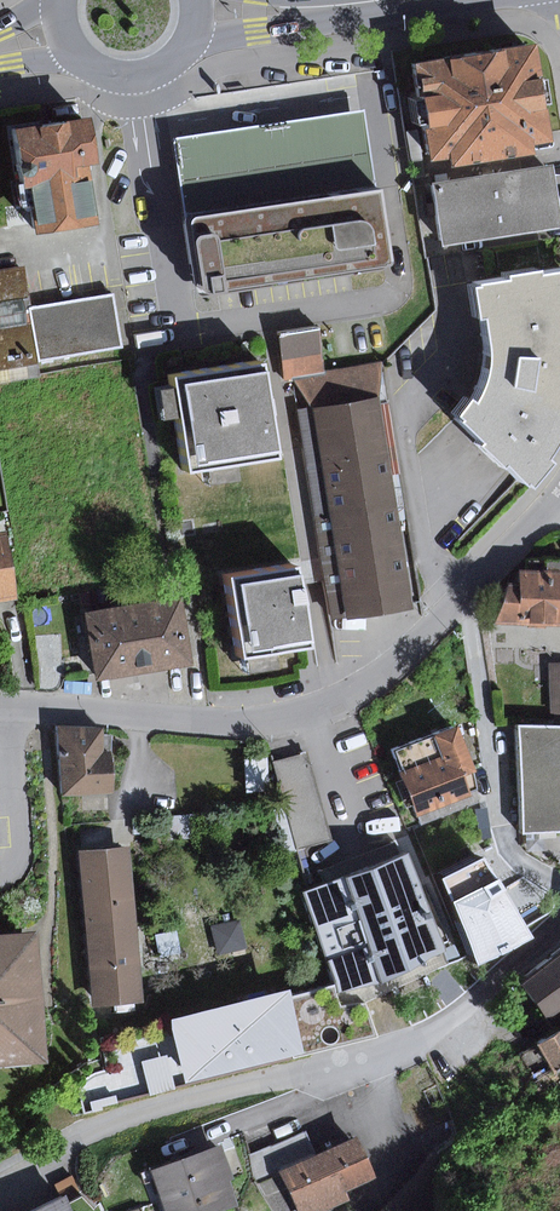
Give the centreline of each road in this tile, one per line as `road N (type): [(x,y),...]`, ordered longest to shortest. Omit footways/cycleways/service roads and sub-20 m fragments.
road 1 (residential): [(0,705),(235,722),(326,704),(403,656),(559,488)]
road 2 (residential): [(0,1185),(129,1120),(413,1045),(559,933)]
road 3 (primary): [(60,29),(89,68),(130,80),(178,58),(197,14)]
road 4 (primary): [(197,14),(374,0)]

